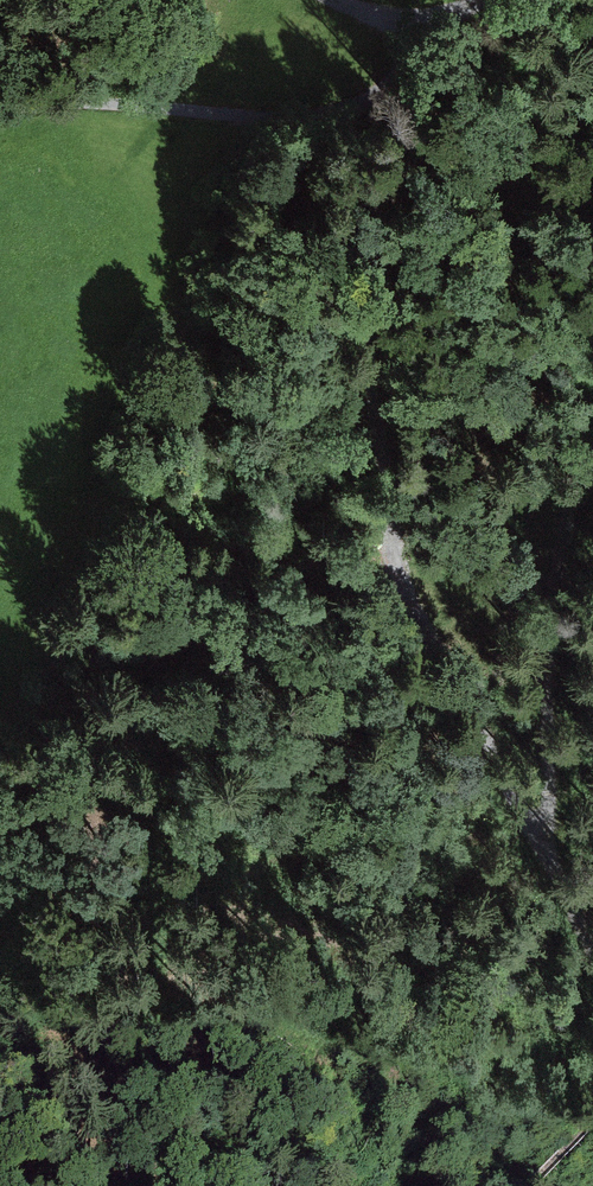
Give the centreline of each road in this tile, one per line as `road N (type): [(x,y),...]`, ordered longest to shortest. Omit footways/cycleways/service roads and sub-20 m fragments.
road 1 (track): [(592,898),(518,722),(398,481),(366,289),(405,114),(413,23)]
road 2 (track): [(0,113),(32,101),(119,102),(291,118),(353,105),(395,68),(413,23)]
road 3 (track): [(540,772),(592,643)]

